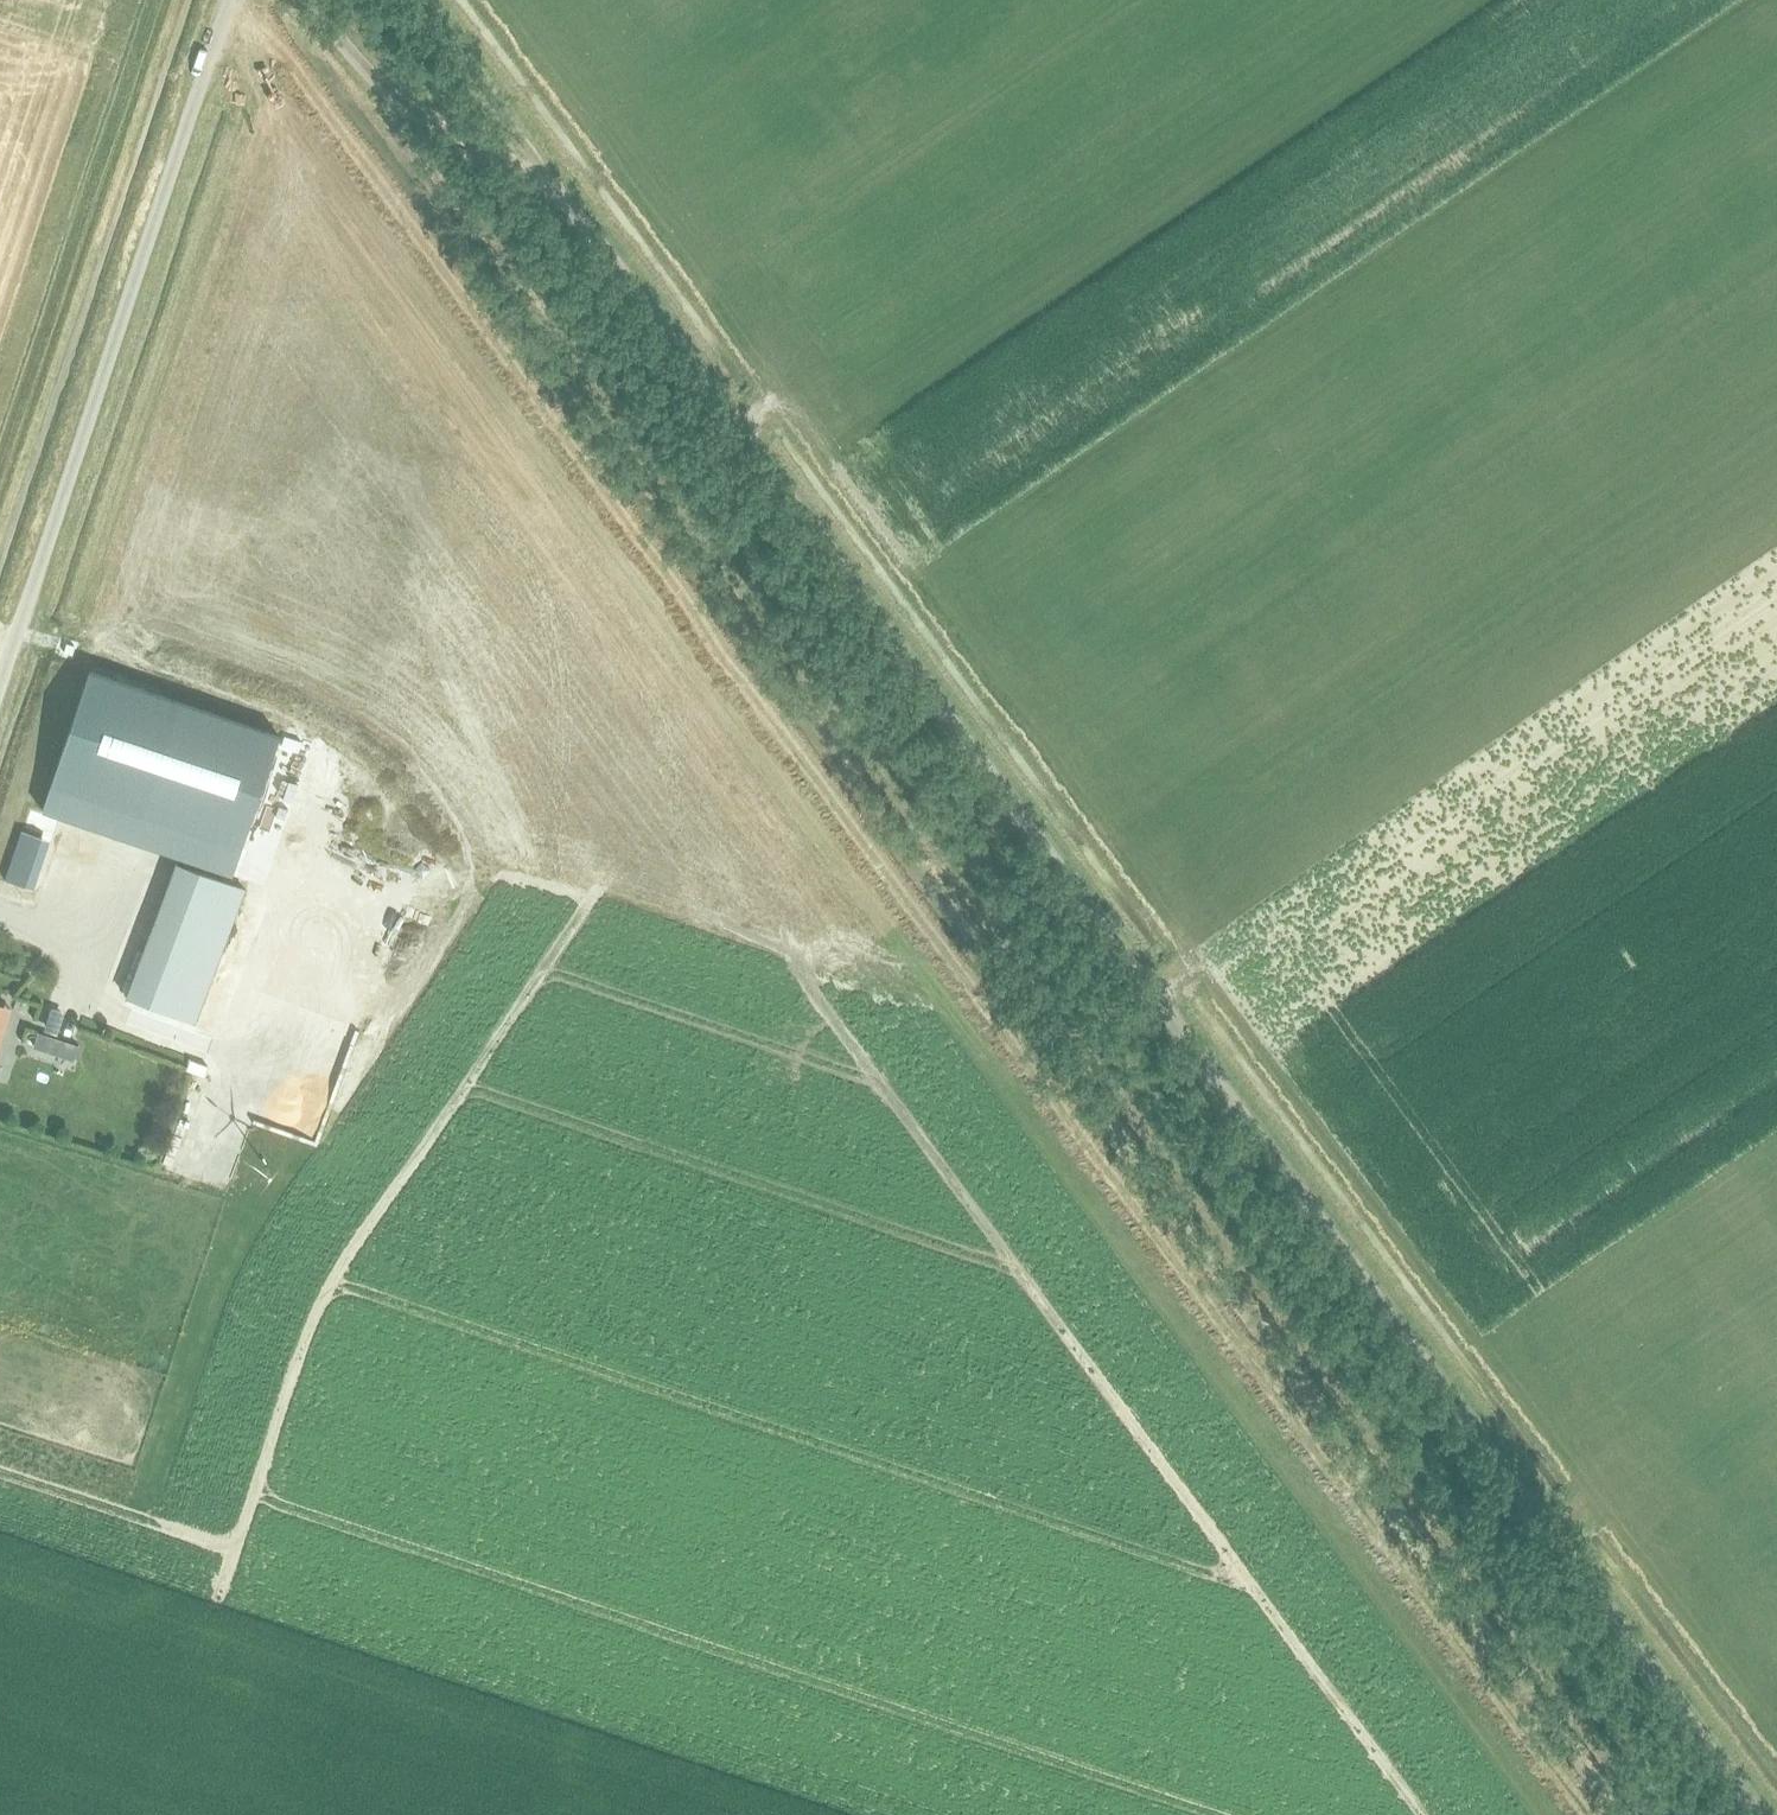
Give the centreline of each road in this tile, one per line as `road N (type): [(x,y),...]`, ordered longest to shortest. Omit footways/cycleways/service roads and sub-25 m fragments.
road 1 (track): [(558,191),(1763,1814)]
road 2 (unclassified): [(0,682),(229,0)]
road 3 (track): [(307,0),(383,90),(413,113),(558,191)]
road 4 (track): [(419,0),(558,191)]

